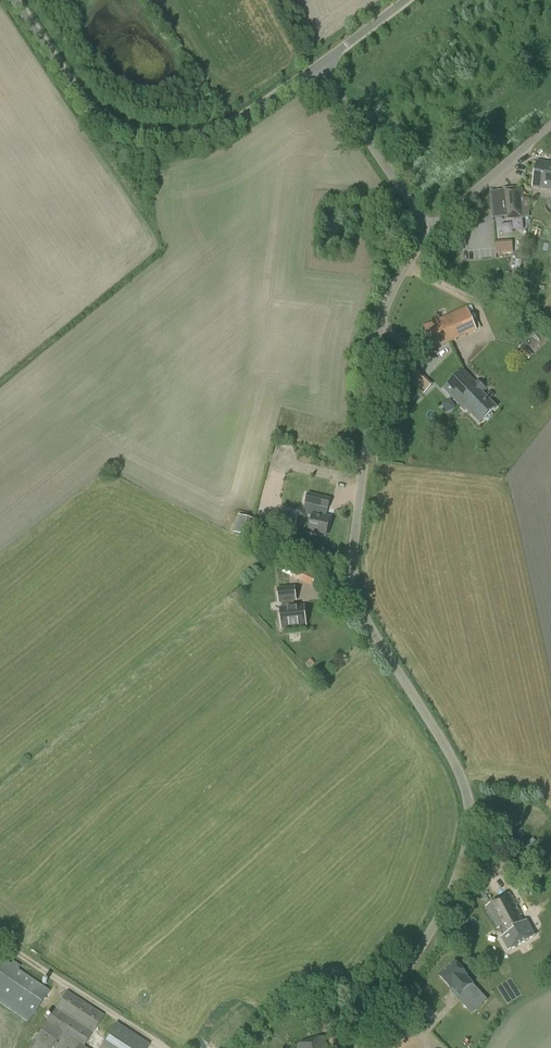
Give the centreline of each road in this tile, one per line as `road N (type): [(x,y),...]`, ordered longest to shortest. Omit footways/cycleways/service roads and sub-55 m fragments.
road 1 (unclassified): [(356,1047),(443,907),(470,815),(447,750),(369,623),(352,568),(375,340),(404,266),(429,230)]
road 2 (unclassified): [(14,0),(91,113),(133,134),(211,131),(317,65)]
road 3 (unclassified): [(429,230),(317,65)]
road 4 (track): [(166,1047),(0,942)]
road 5 (unclassified): [(429,230),(550,128)]

